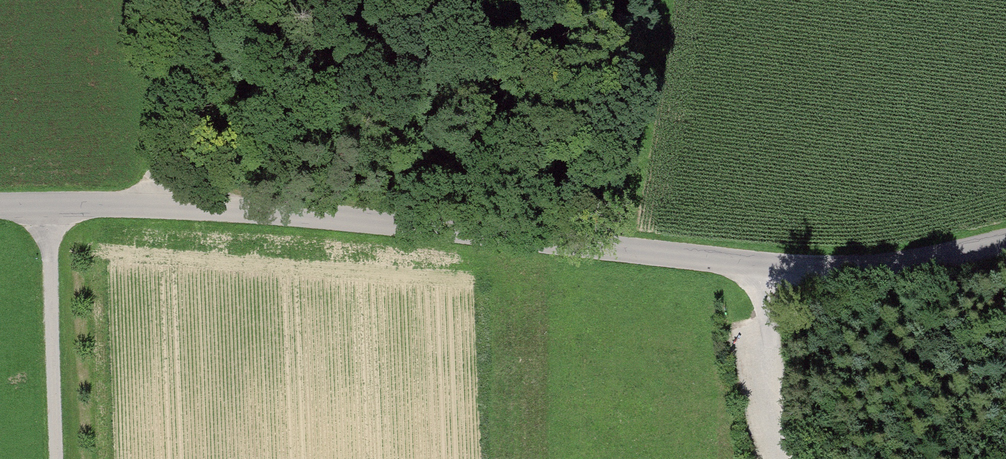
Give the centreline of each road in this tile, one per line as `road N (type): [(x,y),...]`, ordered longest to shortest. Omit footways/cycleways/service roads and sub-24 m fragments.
road 1 (unclassified): [(0,213),(175,206),(326,216),(764,272),(879,268),(1005,241)]
road 2 (track): [(50,211),(59,458)]
road 3 (track): [(153,0),(175,206)]
road 4 (track): [(796,458),(764,272)]

